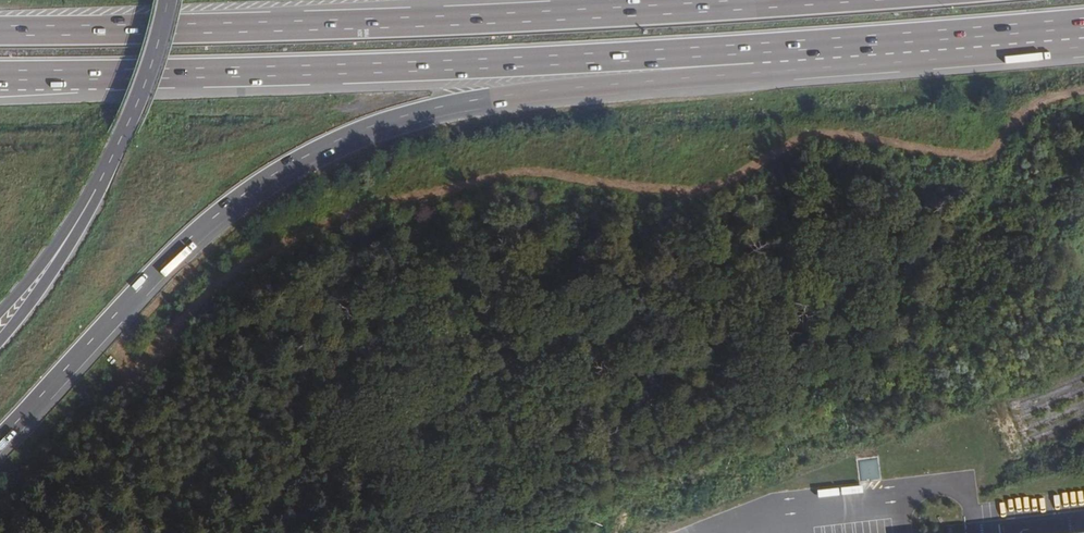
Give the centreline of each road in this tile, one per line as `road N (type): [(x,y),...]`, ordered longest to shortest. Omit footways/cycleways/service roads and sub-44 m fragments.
road 1 (motorway): [(0,440),(169,259),(299,160),(421,111),(715,76),(795,47)]
road 2 (motorway): [(817,0),(405,23),(0,30)]
road 3 (motorway): [(0,73),(348,70),(795,47)]
road 4 (motorway): [(795,47),(1083,24)]
road 5 (trunk): [(96,191),(168,0)]
road 6 (trunk): [(0,340),(67,250),(96,191)]
road 7 (motorway): [(0,312),(96,191)]

